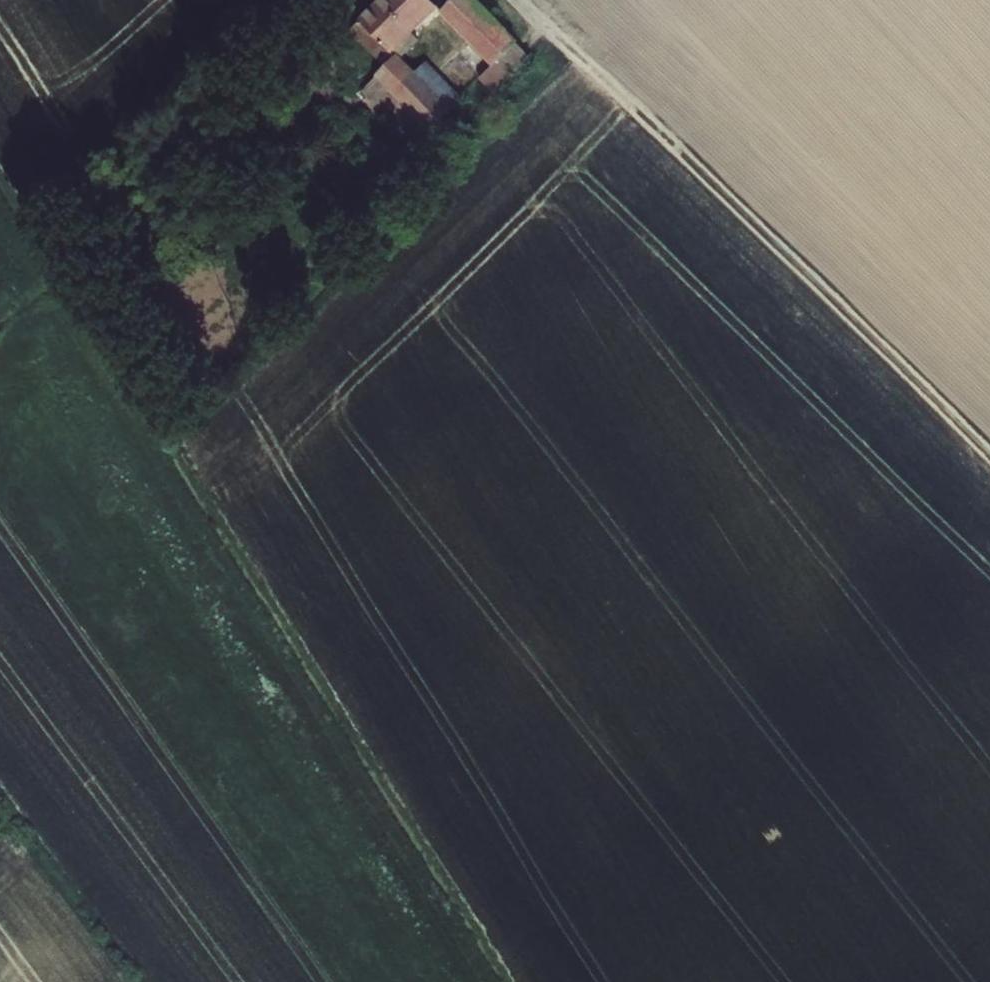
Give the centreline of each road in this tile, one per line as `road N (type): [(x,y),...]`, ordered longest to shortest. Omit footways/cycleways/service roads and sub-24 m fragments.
road 1 (track): [(515,0),(608,90)]

